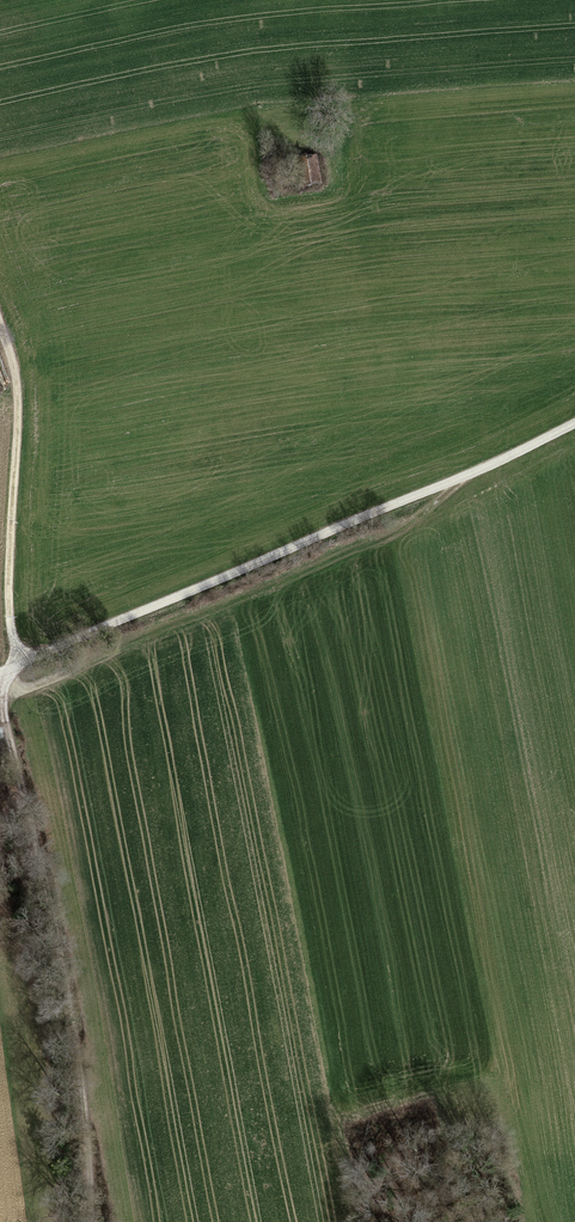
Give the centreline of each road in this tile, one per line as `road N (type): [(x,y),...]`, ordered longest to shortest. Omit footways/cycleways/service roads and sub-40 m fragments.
road 1 (track): [(574,423),(0,673)]
road 2 (track): [(0,691),(66,1041),(84,1221)]
road 3 (track): [(22,663),(9,595),(18,410),(0,324)]

